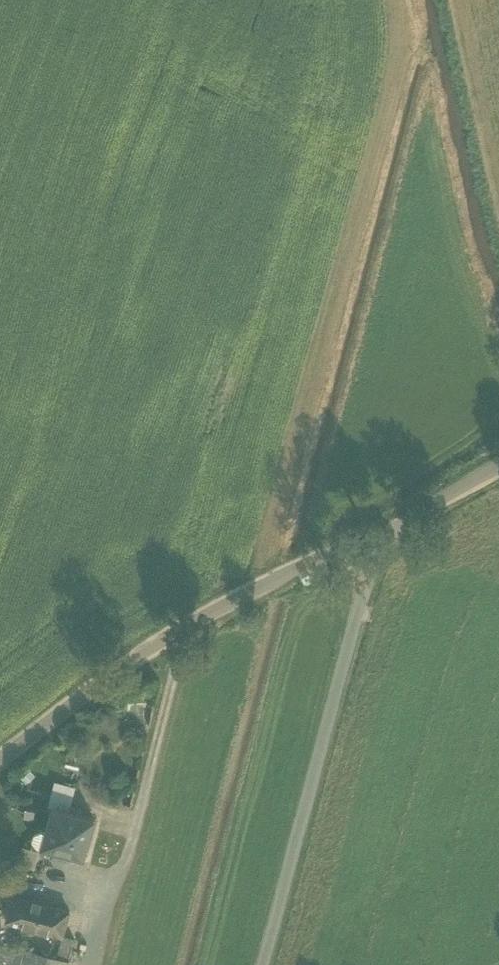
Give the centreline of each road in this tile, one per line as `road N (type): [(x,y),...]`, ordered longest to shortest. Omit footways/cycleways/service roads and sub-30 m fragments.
road 1 (unclassified): [(264,964),(378,532)]
road 2 (unclassified): [(0,763),(159,642),(378,532)]
road 3 (unclassified): [(378,532),(498,467)]

